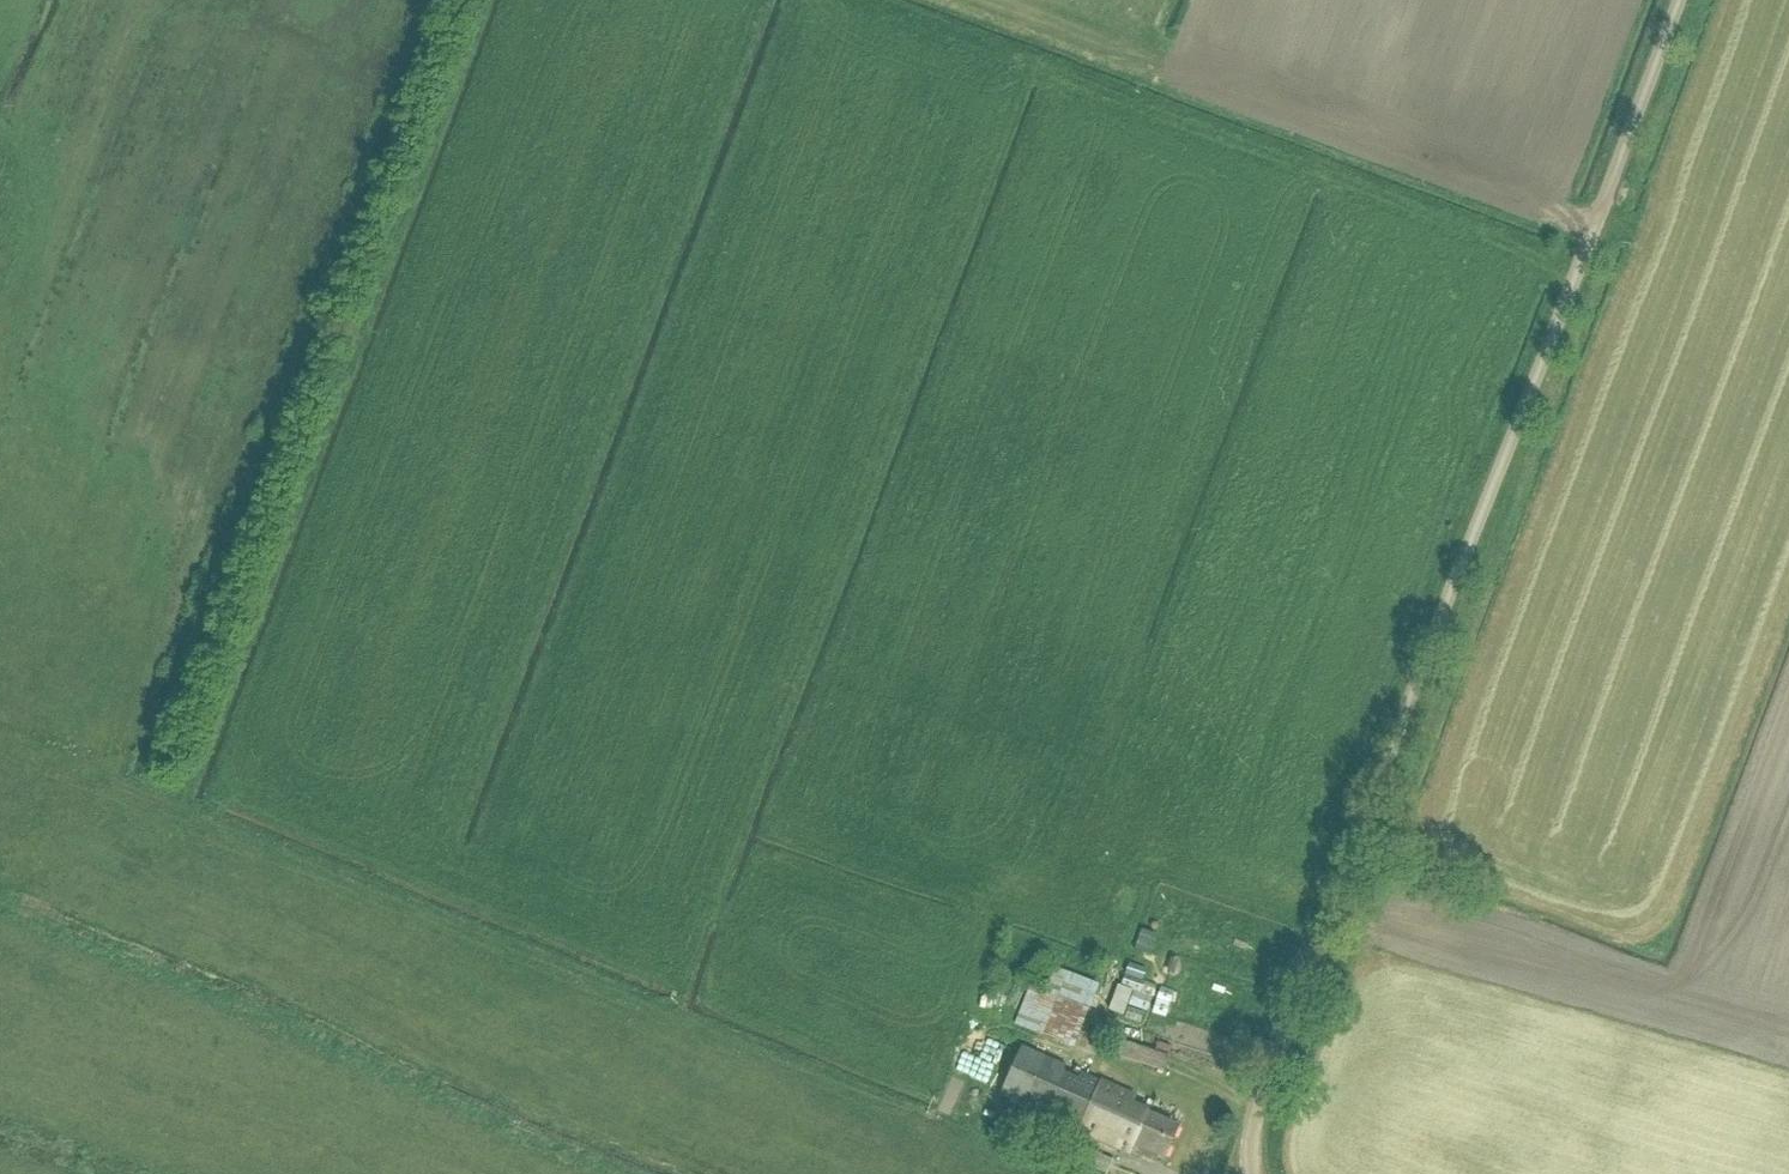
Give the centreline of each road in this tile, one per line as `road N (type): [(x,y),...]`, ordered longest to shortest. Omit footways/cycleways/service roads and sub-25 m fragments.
road 1 (unclassified): [(1252,1173),(1254,1118),(1677,0)]

